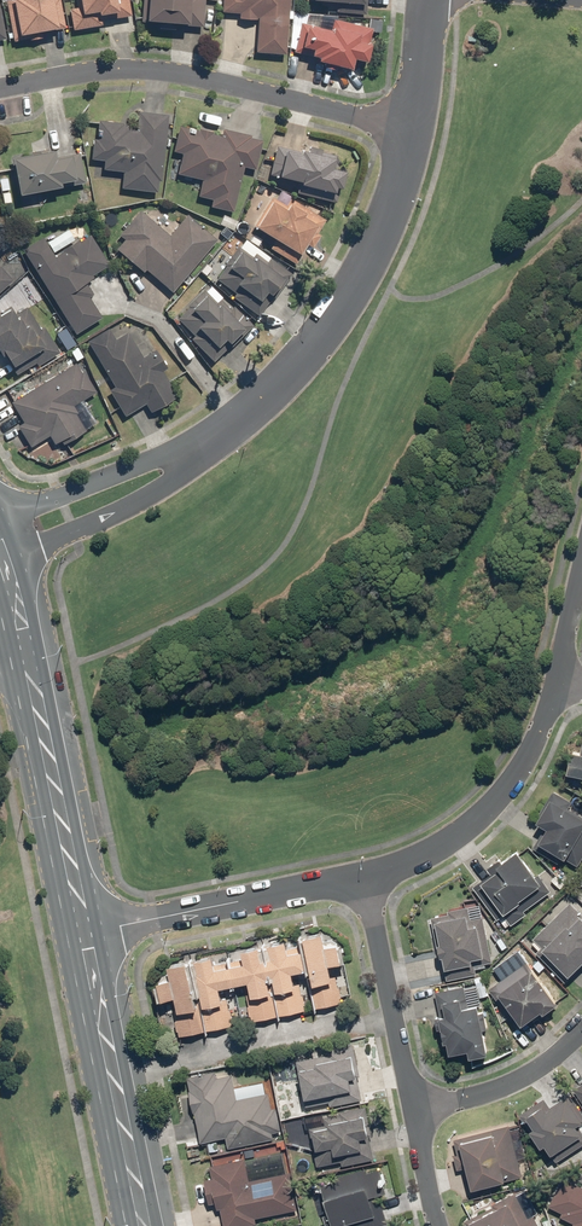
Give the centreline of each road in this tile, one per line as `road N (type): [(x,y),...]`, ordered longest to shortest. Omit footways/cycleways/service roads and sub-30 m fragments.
road 1 (residential): [(409,132),(139,67),(0,87)]
road 2 (residential): [(409,132),(392,203),(349,290),(253,409),(191,456)]
road 3 (secondary): [(88,935),(149,1225)]
road 4 (residential): [(365,878),(457,838),(498,803),(540,736),(561,681)]
road 5 (secondary): [(21,652),(88,935)]
road 6 (residential): [(88,935),(365,878)]
road 7 (residential): [(365,878),(411,1108)]
road 8 (residential): [(191,456),(164,482),(1,553)]
road 9 (residential): [(0,507),(191,456)]
road 10 (residential): [(411,1108),(472,1096),(533,1072),(581,1034)]
road 11 (residential): [(428,0),(409,132)]
road 12 (residential): [(411,1108),(438,1225)]

